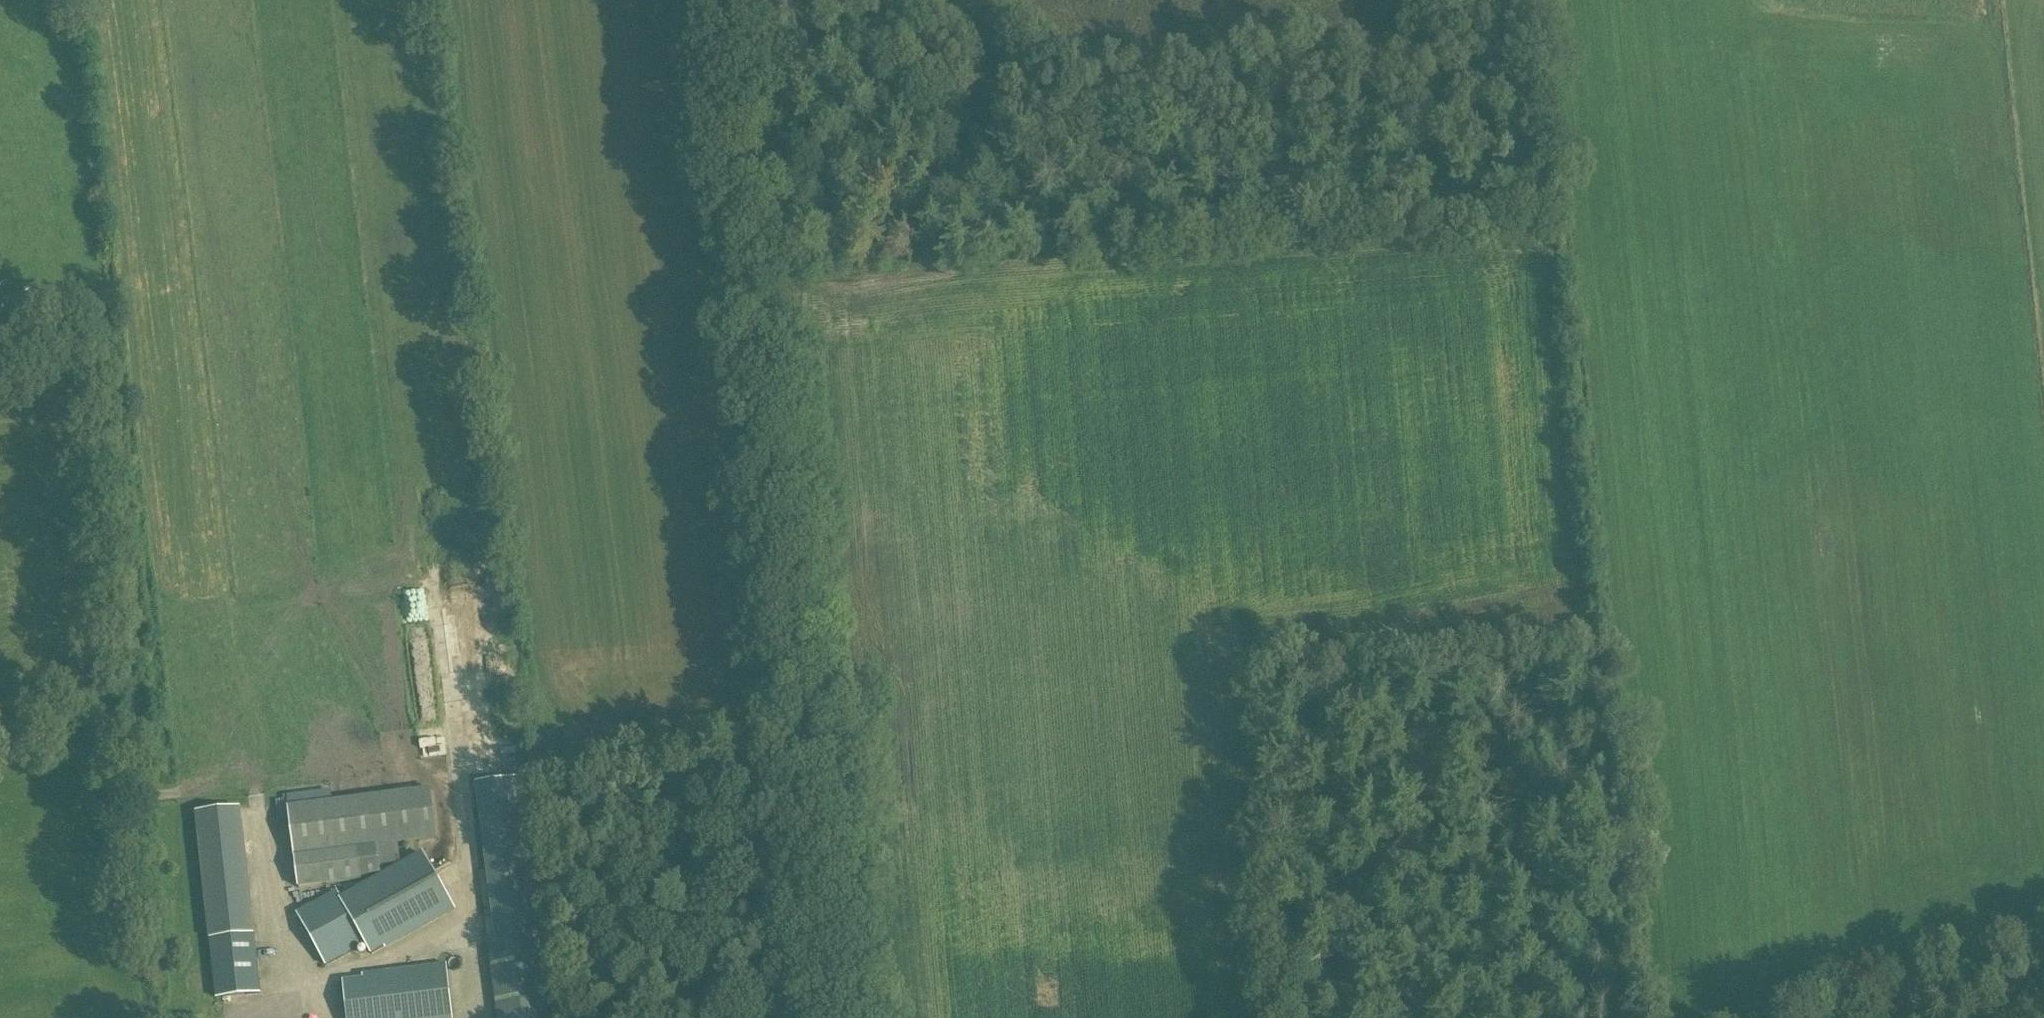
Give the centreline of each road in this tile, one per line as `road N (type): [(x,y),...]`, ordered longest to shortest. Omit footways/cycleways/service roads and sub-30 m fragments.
road 1 (unclassified): [(1852,1017),(2043,967)]

